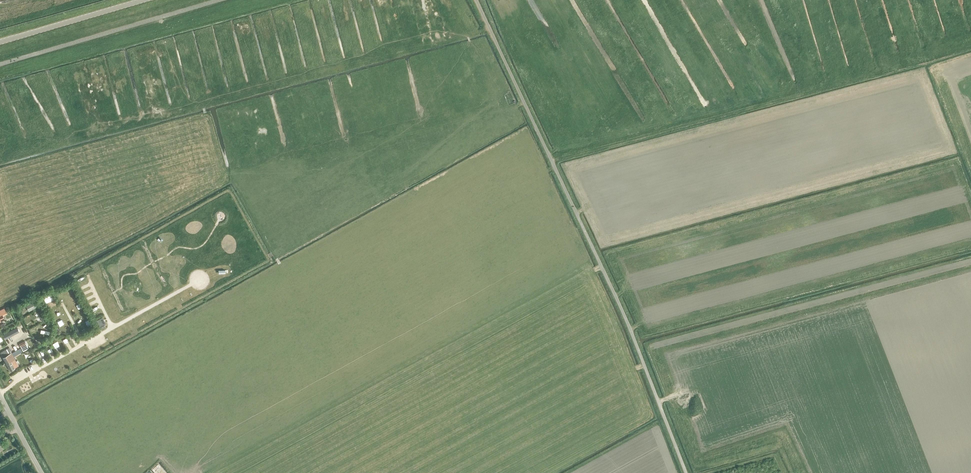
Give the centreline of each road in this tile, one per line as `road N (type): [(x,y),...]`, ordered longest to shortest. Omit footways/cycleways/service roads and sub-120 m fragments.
road 1 (tertiary): [(685,472),(612,289),(476,0)]
road 2 (tertiary): [(0,41),(141,0)]

